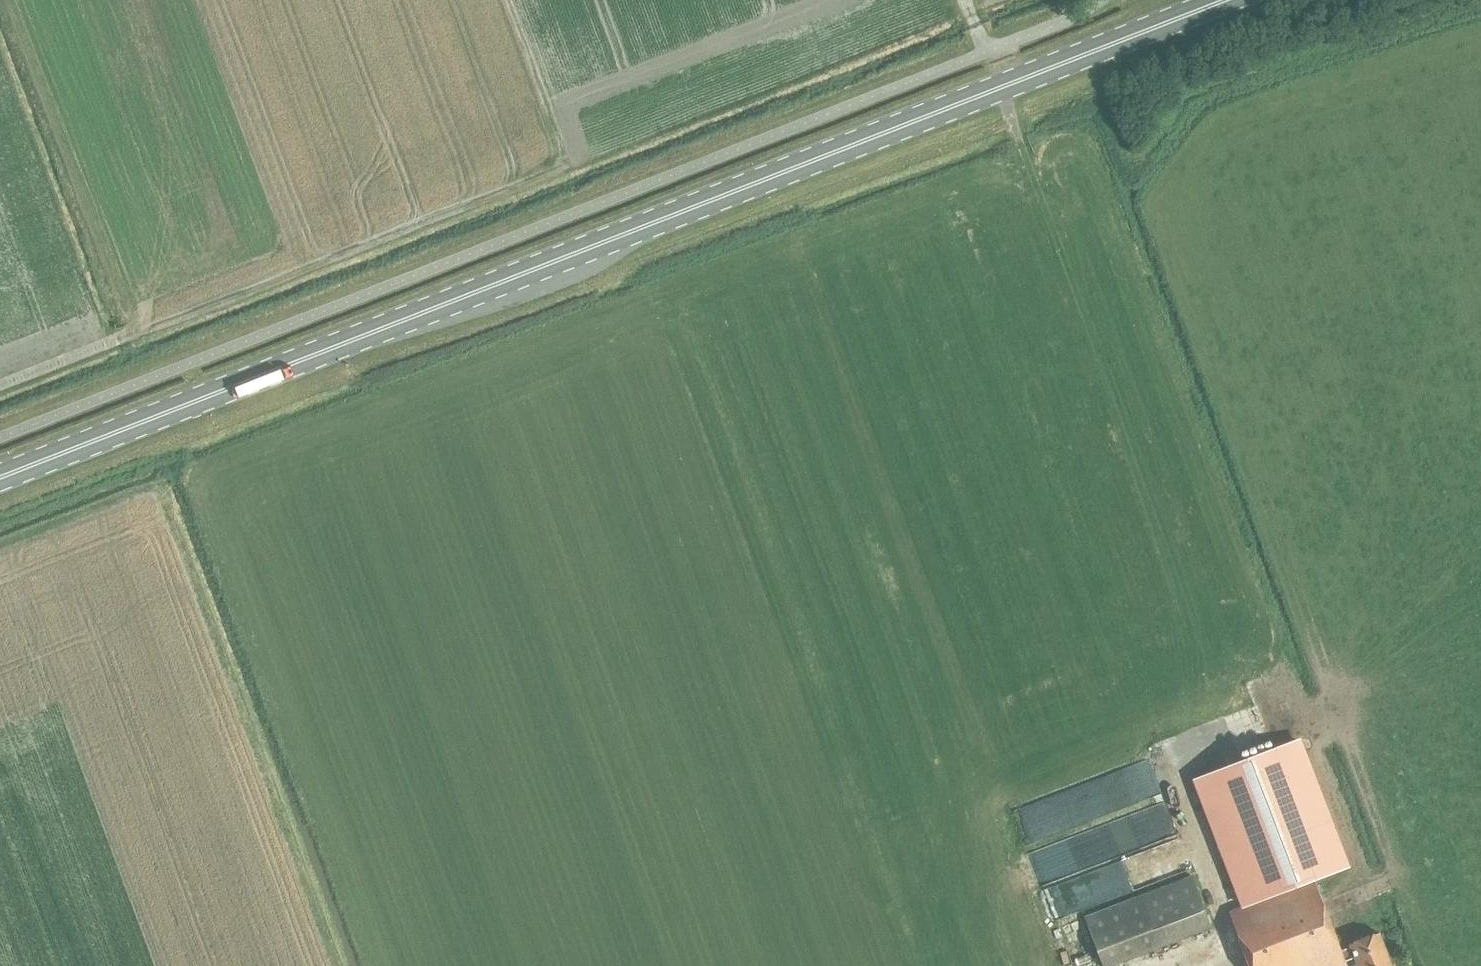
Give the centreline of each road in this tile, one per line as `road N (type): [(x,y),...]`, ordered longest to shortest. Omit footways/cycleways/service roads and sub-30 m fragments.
road 1 (primary): [(0,479),(1228,0)]
road 2 (track): [(0,384),(118,338)]

